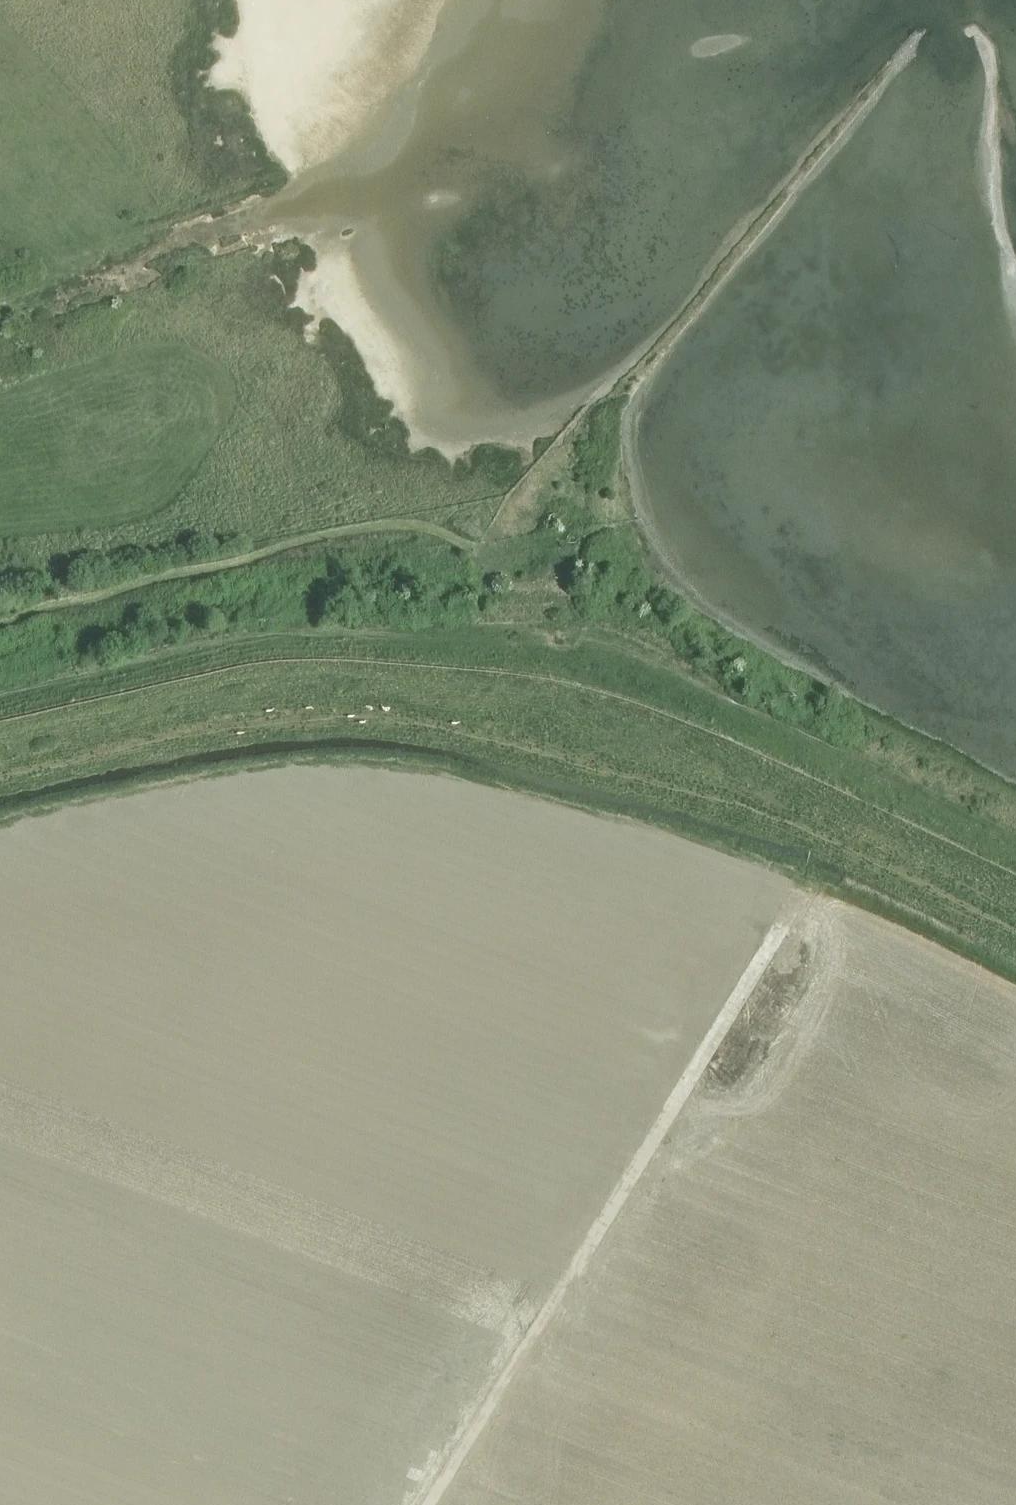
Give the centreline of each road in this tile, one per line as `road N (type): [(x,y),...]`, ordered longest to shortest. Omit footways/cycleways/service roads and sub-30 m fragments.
road 1 (track): [(425,1504),(522,1343)]

